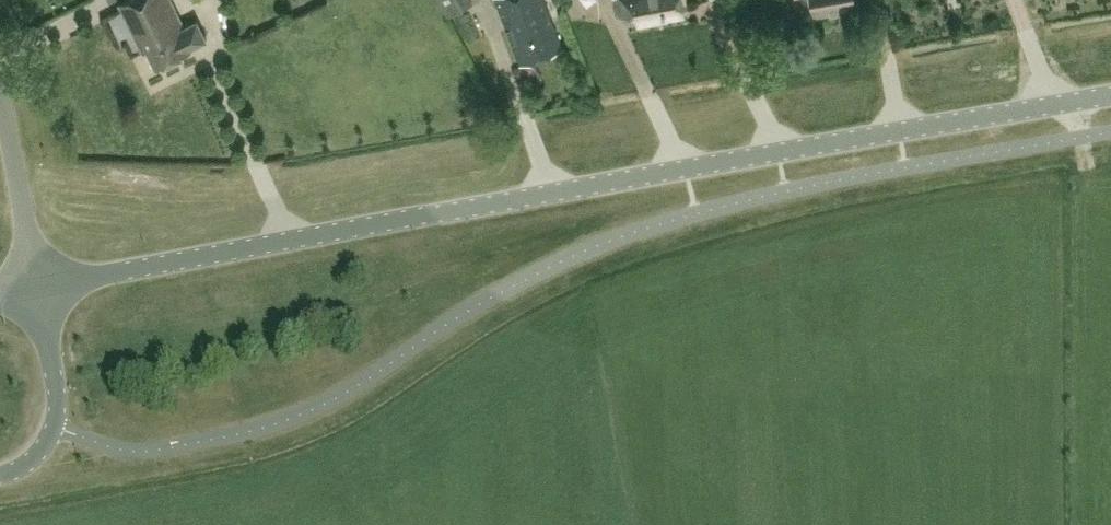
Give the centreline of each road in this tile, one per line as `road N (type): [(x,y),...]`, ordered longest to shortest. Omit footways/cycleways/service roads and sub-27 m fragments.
road 1 (unclassified): [(1110,95),(38,286)]
road 2 (unclassified): [(38,286),(57,412),(37,453),(0,475)]
road 3 (unclassified): [(38,286),(0,103)]

